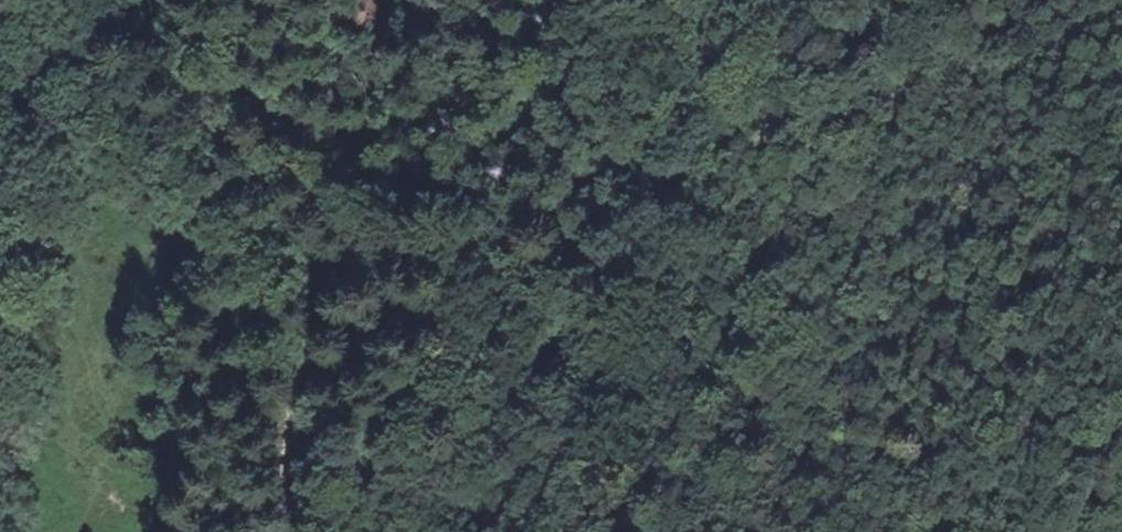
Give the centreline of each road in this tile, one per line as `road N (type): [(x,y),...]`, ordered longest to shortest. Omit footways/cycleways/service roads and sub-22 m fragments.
road 1 (track): [(135,91),(267,299),(285,531)]
road 2 (track): [(0,296),(62,156),(135,91)]

